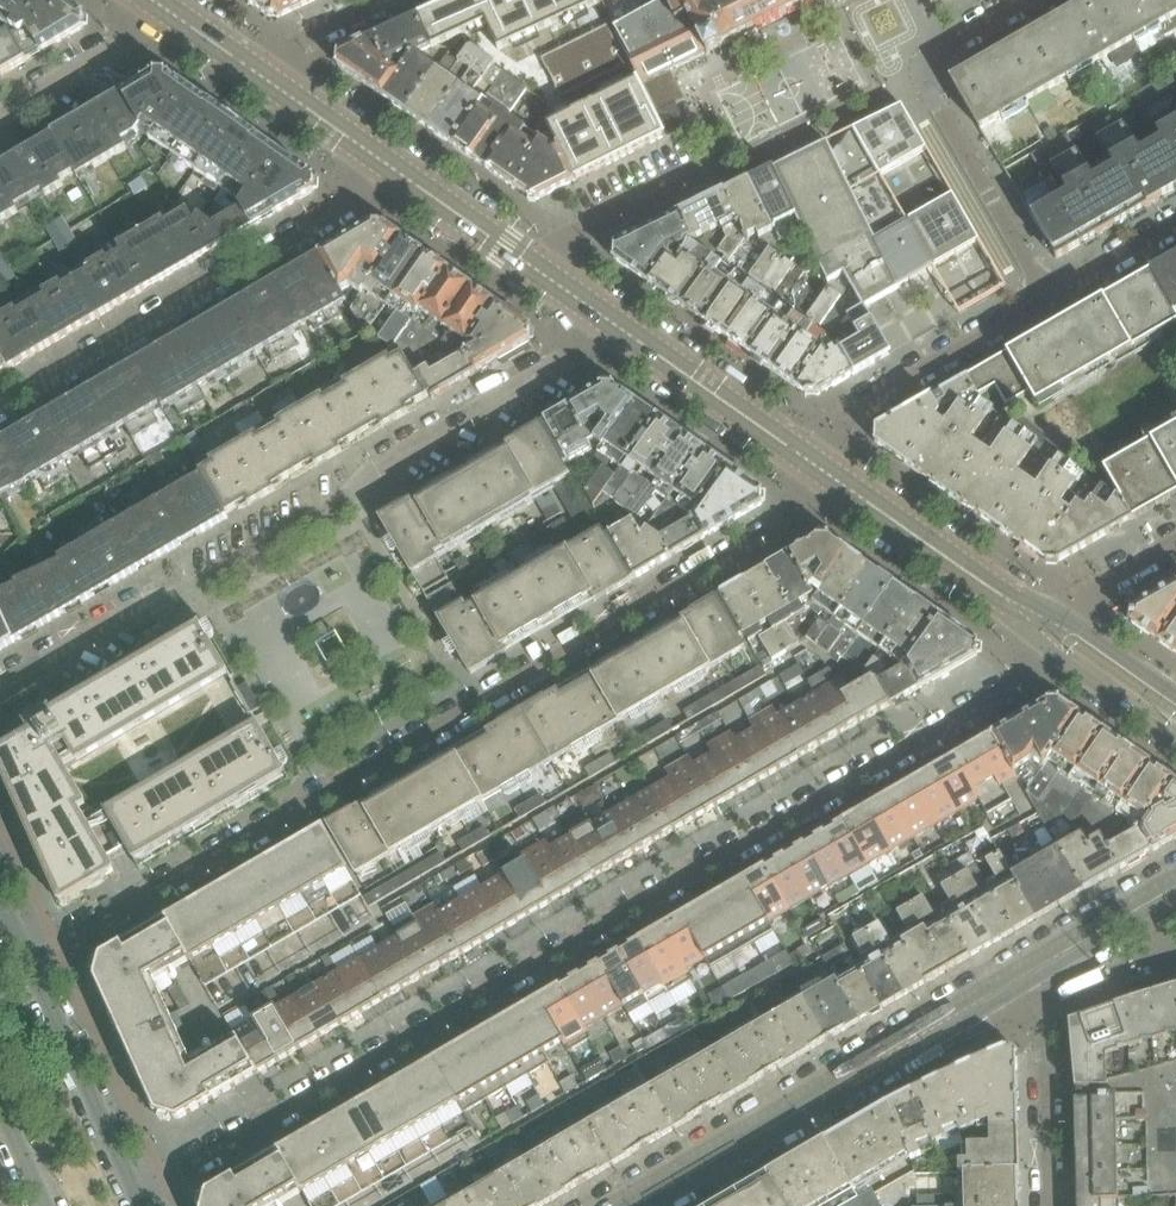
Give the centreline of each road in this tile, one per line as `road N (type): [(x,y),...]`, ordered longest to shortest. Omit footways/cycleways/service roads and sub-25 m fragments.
road 1 (residential): [(139,1191),(1028,680),(1046,651)]
road 2 (residential): [(839,481),(778,530),(38,949)]
road 3 (residential): [(0,697),(144,610),(216,583),(332,516),(382,469),(616,323)]
road 4 (residential): [(390,165),(355,201),(0,405)]
road 5 (residential): [(628,1205),(1022,977)]
road 6 (residential): [(1049,297),(922,82),(940,52),(1029,0)]
road 7 (residential): [(1049,297),(855,411),(810,460)]
road 8 (tertiary): [(139,1191),(38,949)]
road 9 (residential): [(810,460),(616,323)]
road 10 (residential): [(1047,1205),(1044,1035),(1022,977)]
road 11 (residential): [(1005,599),(839,481)]
road 12 (residential): [(0,119),(127,42),(162,6)]
road 13 (residential): [(543,273),(390,165)]
road 14 (residential): [(1022,977),(1175,887)]
road 15 (residential): [(543,273),(571,235),(678,175)]
road 16 (residential): [(390,165),(259,75)]
road 17 (residential): [(1046,651),(1175,743)]
road 18 (residential): [(259,75),(296,42),(387,0)]
road 19 (residential): [(1175,223),(1049,297)]
road 20 (residential): [(1065,629),(1105,582),(1175,542)]
road 21 (residential): [(1175,704),(1065,629)]

